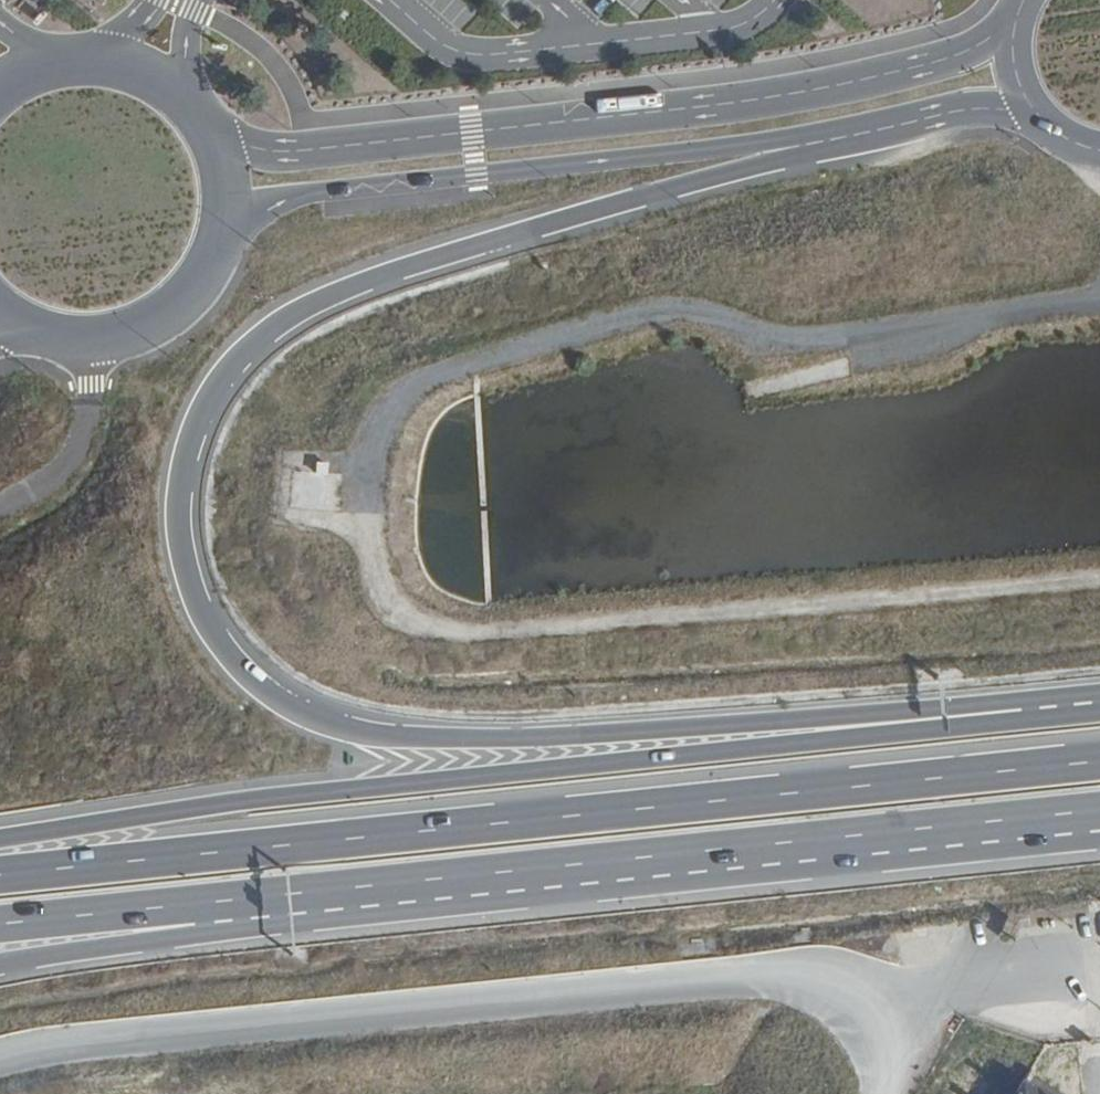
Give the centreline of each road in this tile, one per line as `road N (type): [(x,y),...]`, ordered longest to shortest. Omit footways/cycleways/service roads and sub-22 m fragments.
road 1 (trunk): [(1033,715),(957,705),(735,725),(394,738),(306,716),(263,688),(204,619),(190,585),(180,531),(190,442),(224,375),(294,314),(370,280),(848,136)]
road 2 (trunk): [(1099,760),(0,868)]
road 3 (trunk): [(1033,715),(309,790),(0,836)]
road 4 (trunk): [(213,910),(1099,809)]
road 5 (unclassified): [(0,1058),(57,1044),(763,973),(867,994)]
road 6 (unclassified): [(1013,32),(905,72),(796,93),(327,148),(221,147)]
road 7 (unclassified): [(224,238),(306,193),(848,136)]
road 8 (unclassified): [(221,147),(183,89),(146,65),(72,52),(0,80)]
road 9 (unclassified): [(25,329),(106,340),(146,329),(207,275),(224,238)]
road 10 (trunk): [(0,963),(163,939),(213,910)]
road 11 (trunk): [(0,923),(146,908),(213,910)]
road 12 (unclassified): [(867,994),(1072,966)]
road 13 (unclassified): [(848,136),(982,109),(1034,112)]

